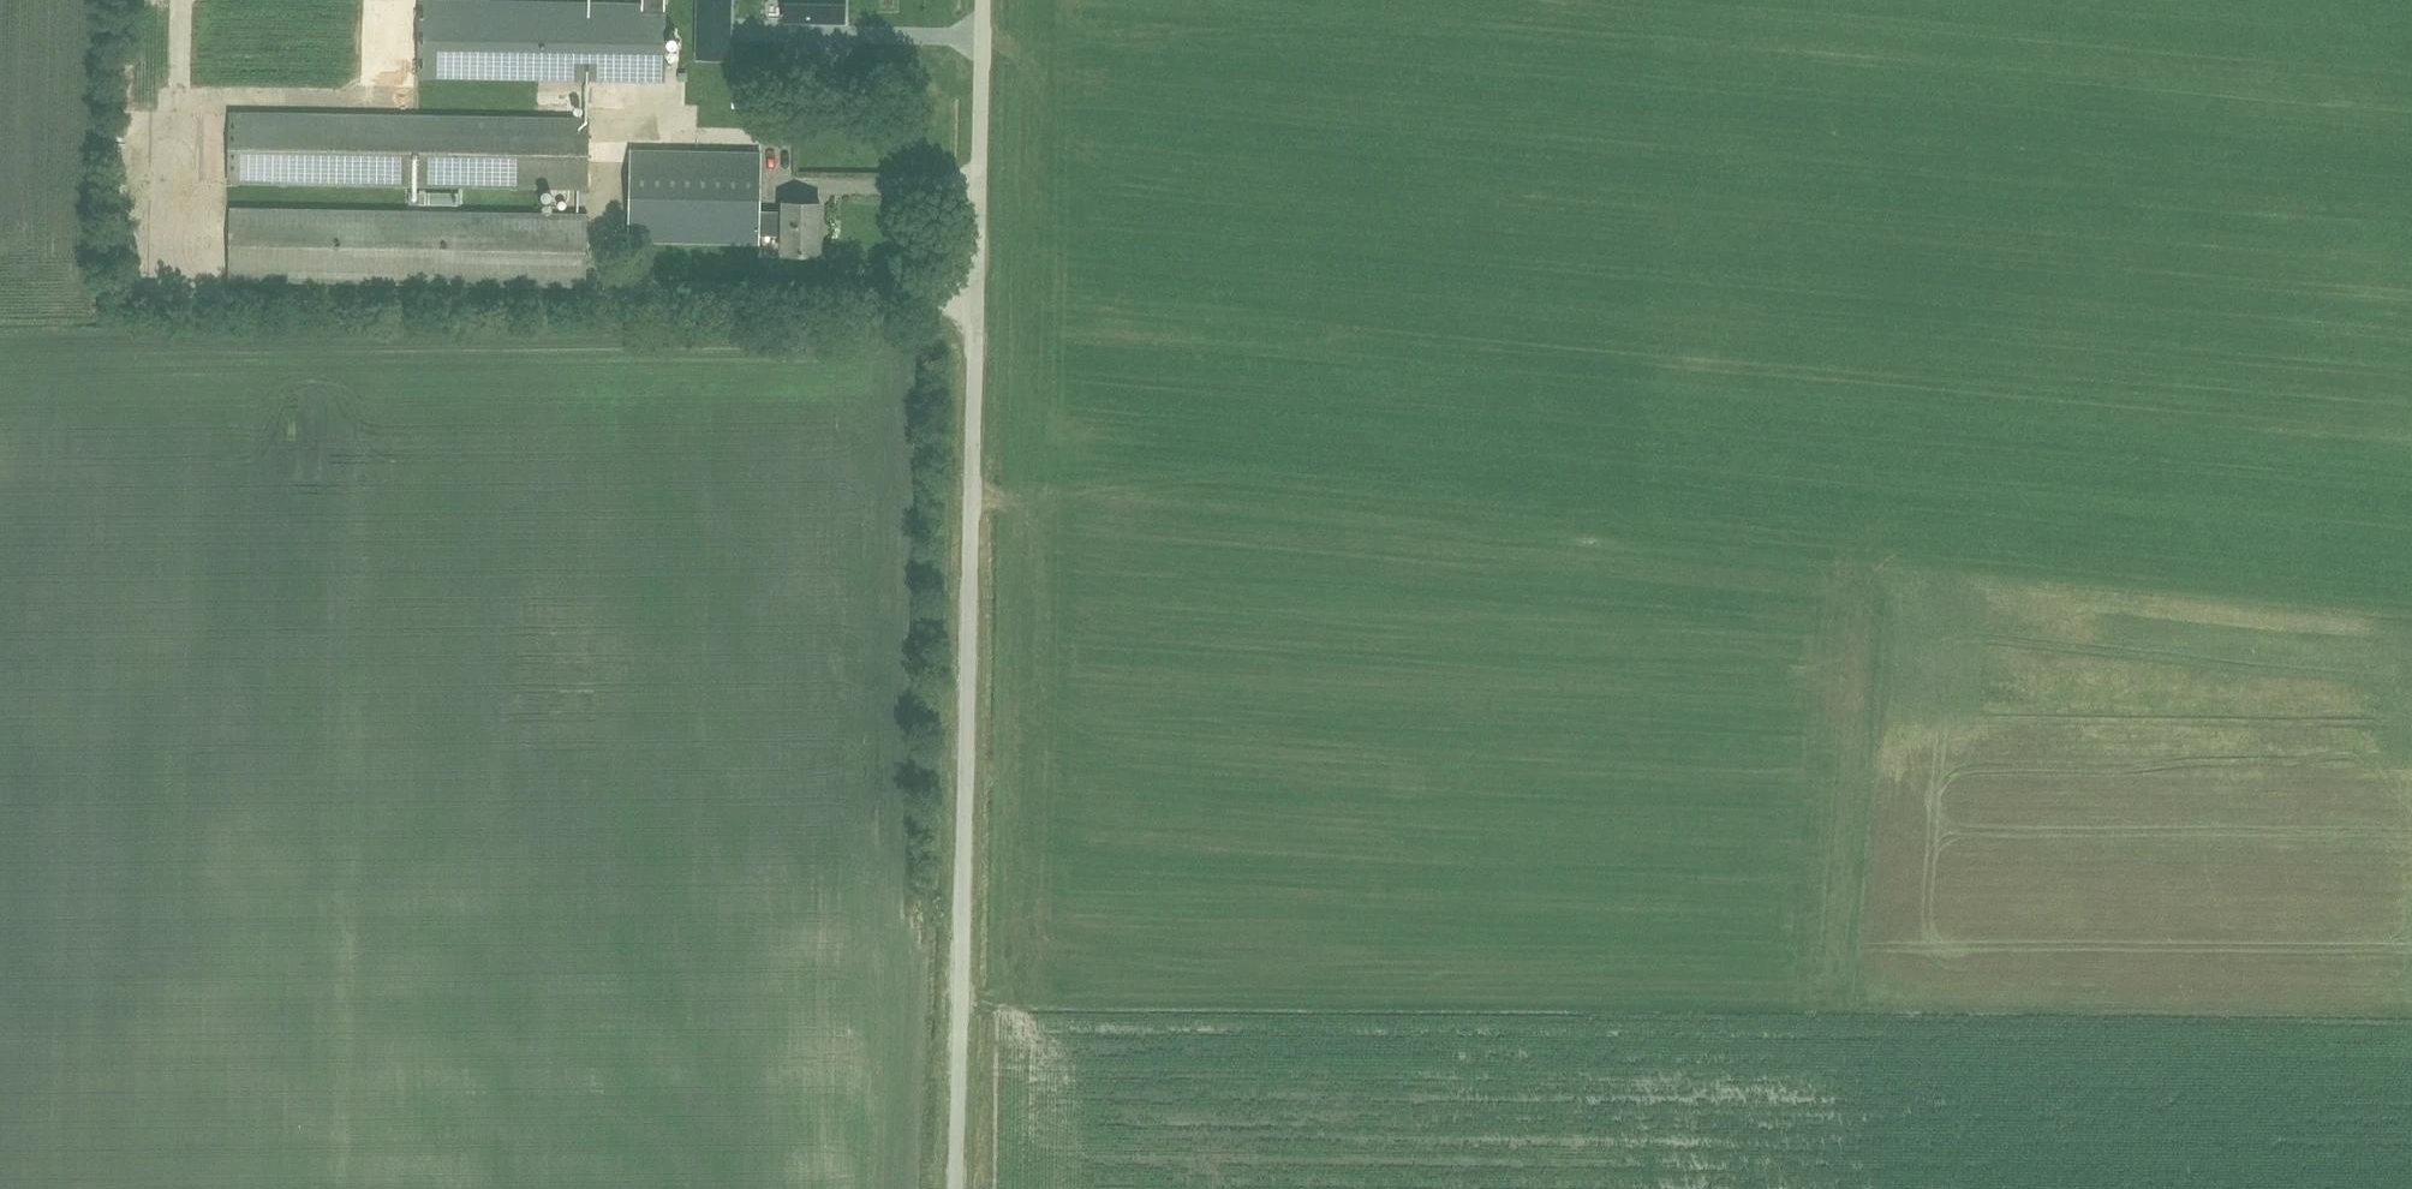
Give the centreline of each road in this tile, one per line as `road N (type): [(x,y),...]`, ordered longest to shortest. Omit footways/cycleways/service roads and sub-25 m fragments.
road 1 (unclassified): [(959,1188),(986,0)]

